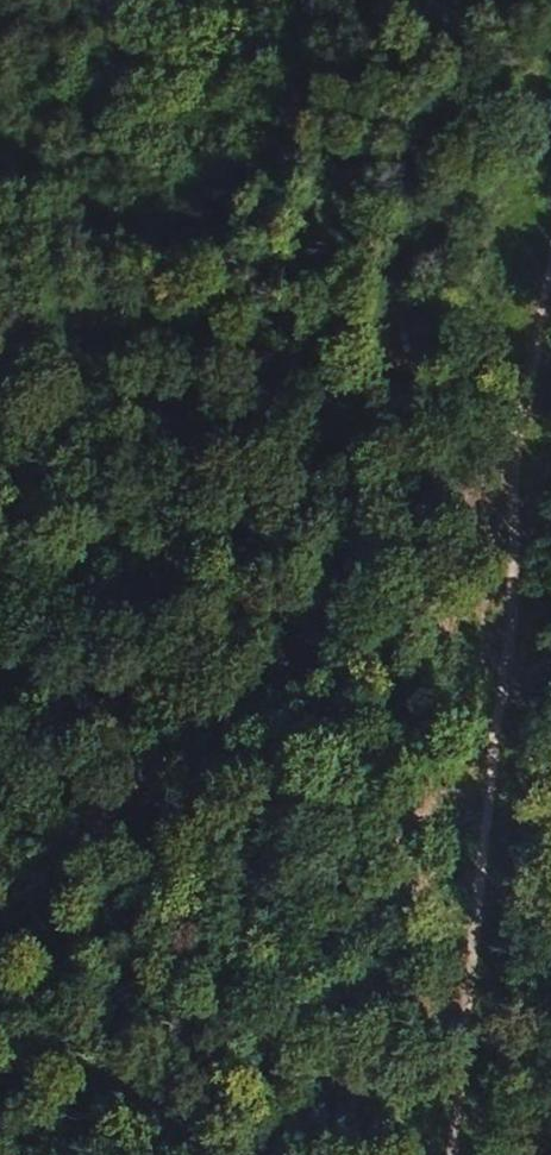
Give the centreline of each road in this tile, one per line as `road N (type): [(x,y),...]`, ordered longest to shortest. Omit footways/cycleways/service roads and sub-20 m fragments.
road 1 (track): [(550,258),(515,469),(445,1154)]
road 2 (track): [(515,469),(0,912)]
road 3 (track): [(0,333),(550,480)]

